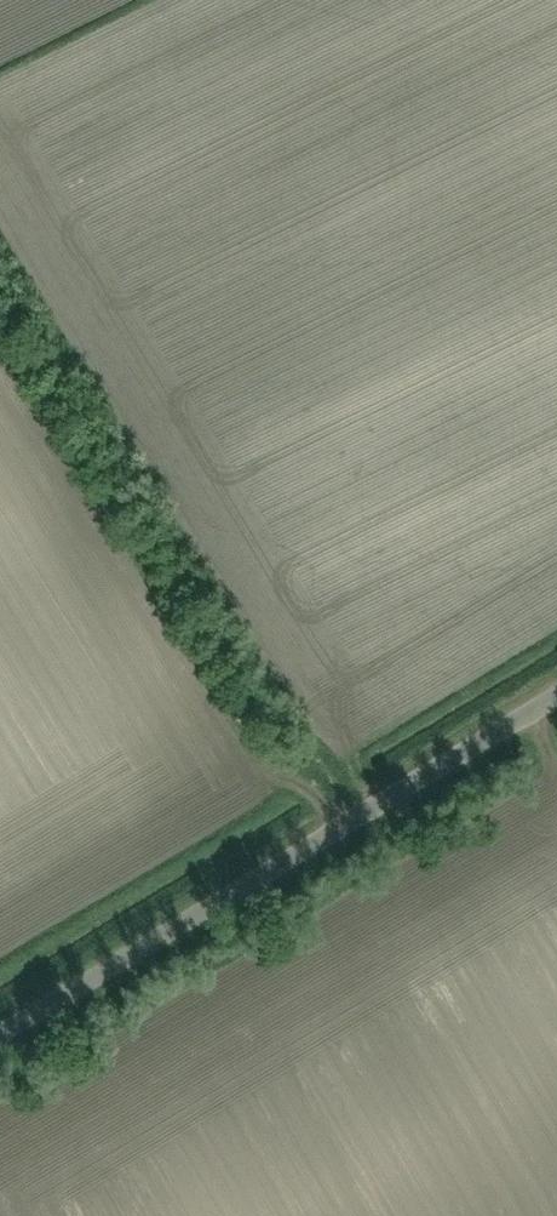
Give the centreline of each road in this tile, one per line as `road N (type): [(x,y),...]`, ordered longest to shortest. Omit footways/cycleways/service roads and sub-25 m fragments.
road 1 (residential): [(0,1044),(556,705)]

